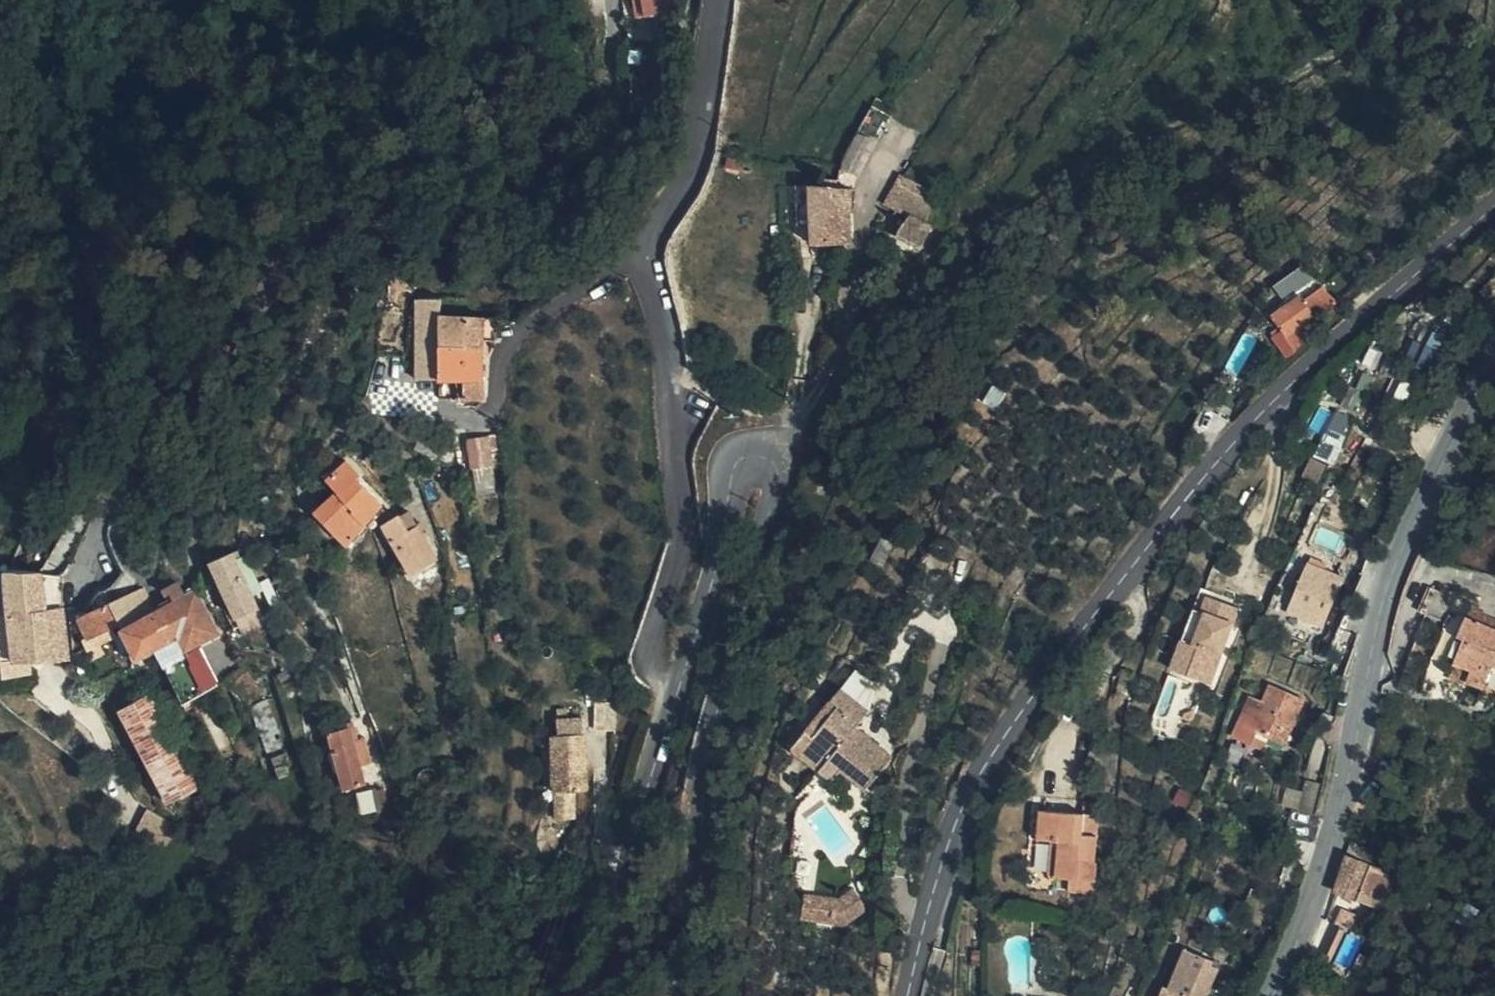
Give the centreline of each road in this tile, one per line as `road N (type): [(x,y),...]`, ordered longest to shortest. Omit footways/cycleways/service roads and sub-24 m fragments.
road 1 (tertiary): [(907,995),(948,846),(984,762),(1031,690),(1268,405),(1494,213)]
road 2 (tertiary): [(679,693),(726,536),(725,463),(742,442),(768,441),(786,474),(756,553),(664,995)]
road 3 (residential): [(606,0),(596,102),(524,193),(331,250),(239,320),(107,520),(88,566)]
road 4 (residential): [(679,693),(649,672),(646,640),(672,594),(678,554),(648,266),(654,208),(706,51),(710,0)]
road 5 (tertiary): [(1275,995),(1321,874),(1400,551),(1494,355)]
road 6 (tertiary): [(576,995),(679,693)]

